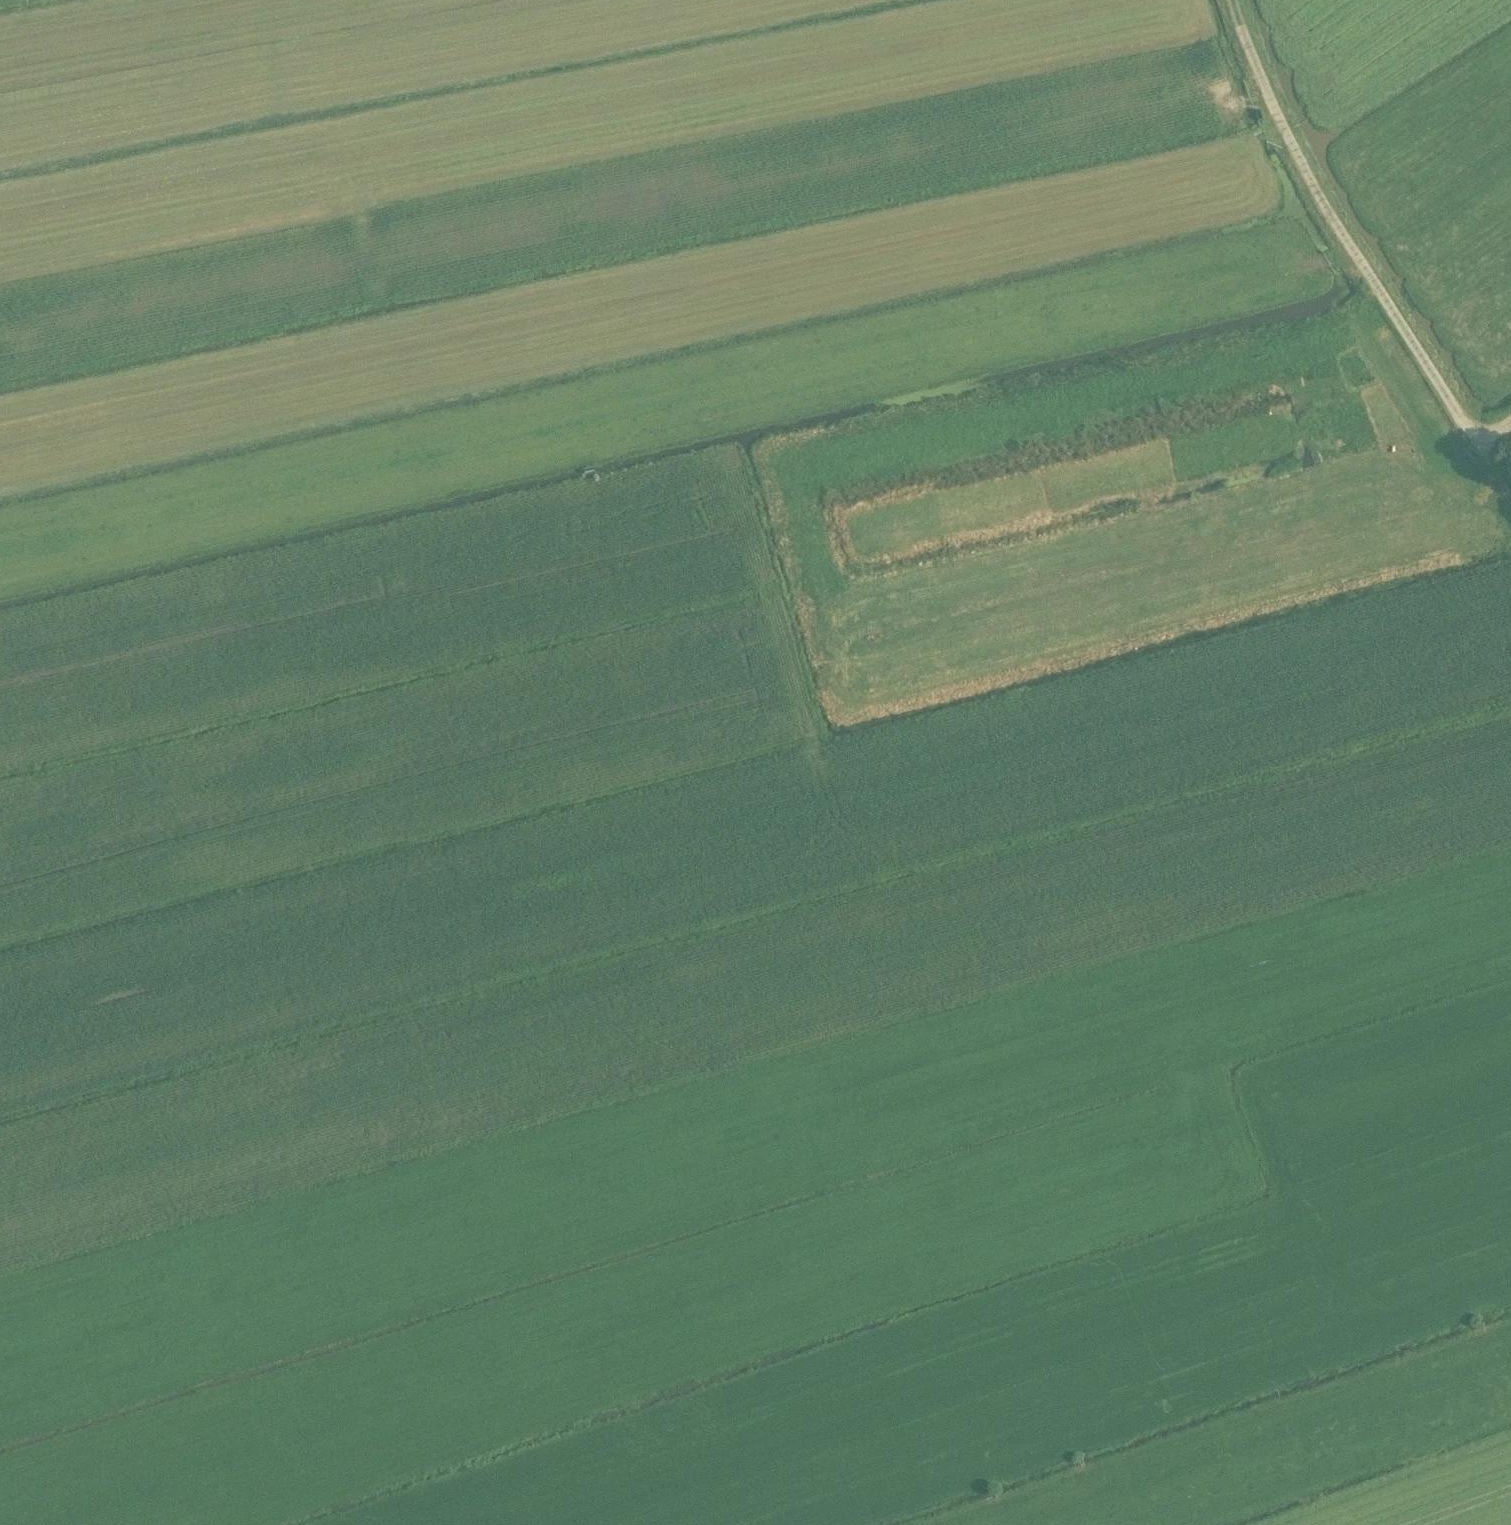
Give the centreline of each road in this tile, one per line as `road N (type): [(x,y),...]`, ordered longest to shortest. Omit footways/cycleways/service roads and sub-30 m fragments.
road 1 (track): [(1510,485),(1334,229),(1232,0)]

